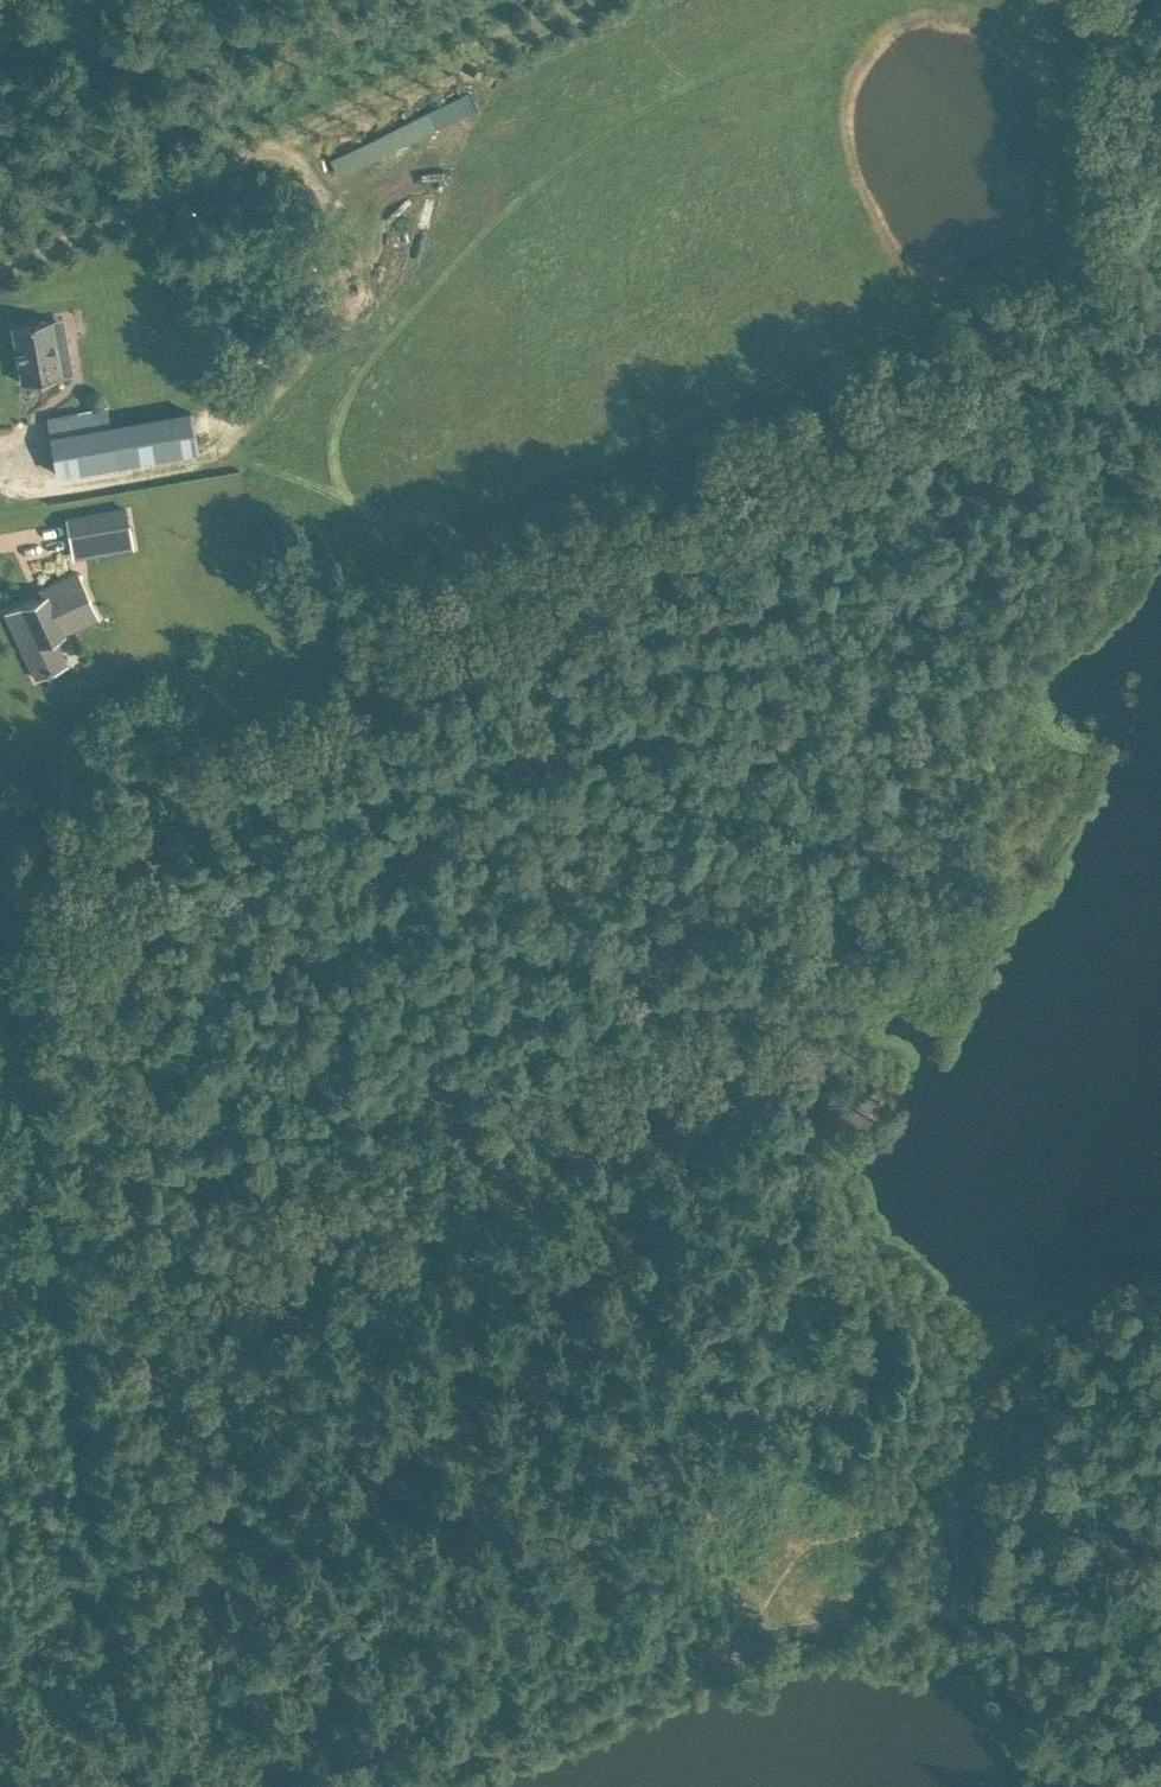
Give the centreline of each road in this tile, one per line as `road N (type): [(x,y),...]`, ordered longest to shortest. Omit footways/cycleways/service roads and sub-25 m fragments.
road 1 (track): [(0,955),(136,1786)]

